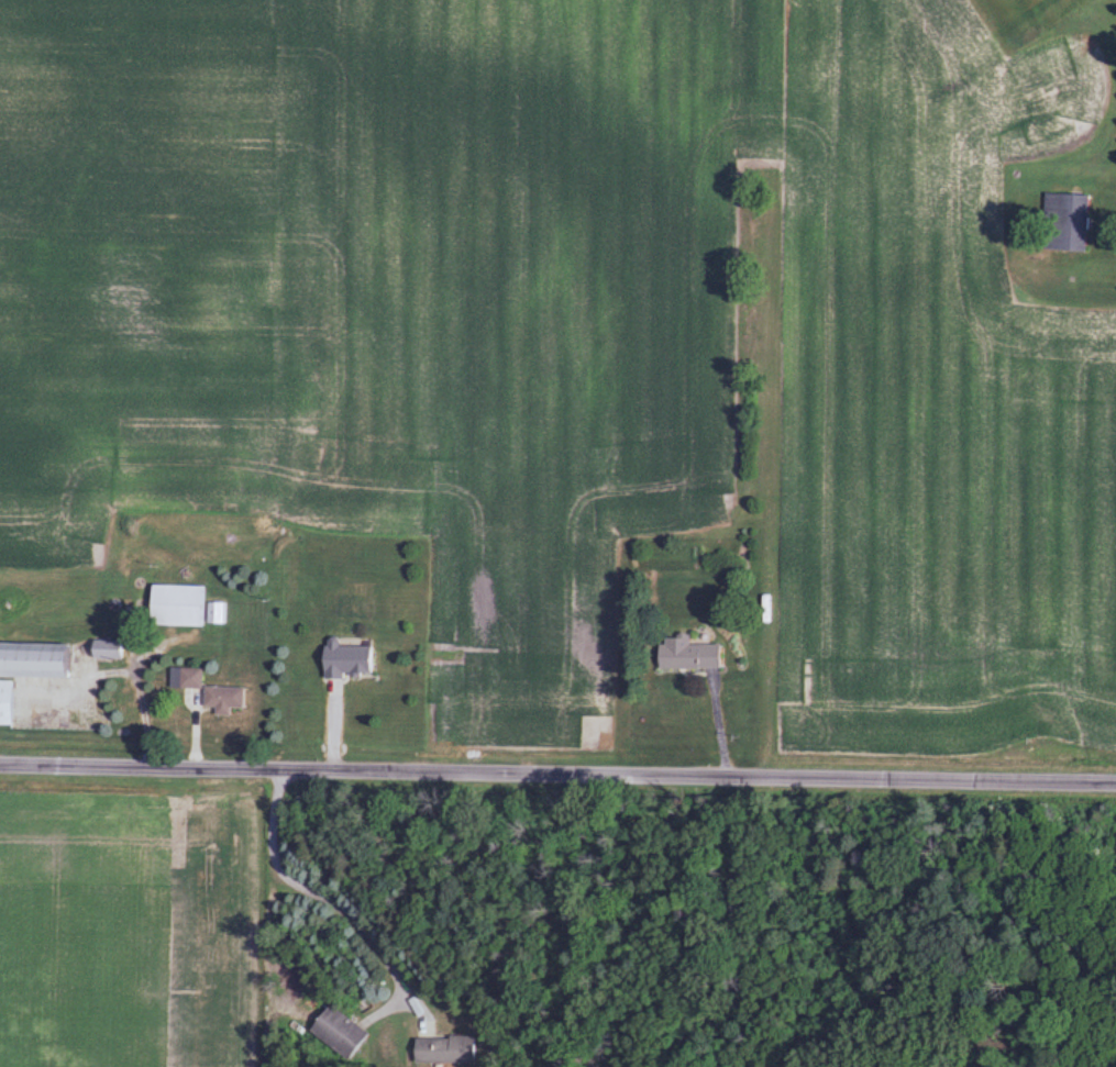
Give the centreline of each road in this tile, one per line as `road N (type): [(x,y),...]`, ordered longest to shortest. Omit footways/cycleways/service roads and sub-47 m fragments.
road 1 (residential): [(0,764),(1115,782)]

